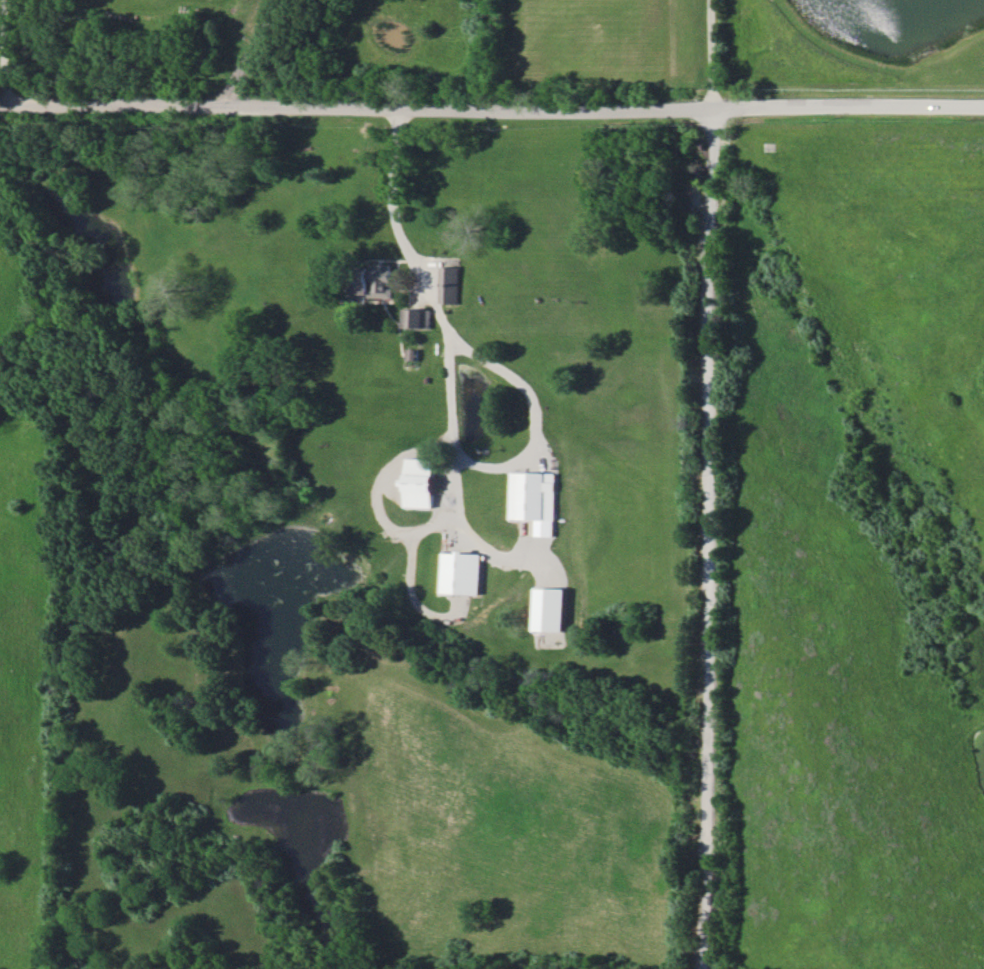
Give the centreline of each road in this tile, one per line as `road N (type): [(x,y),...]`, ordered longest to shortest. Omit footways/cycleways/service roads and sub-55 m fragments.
road 1 (tertiary): [(0,106),(580,115),(983,109)]
road 2 (residential): [(711,0),(699,968)]

